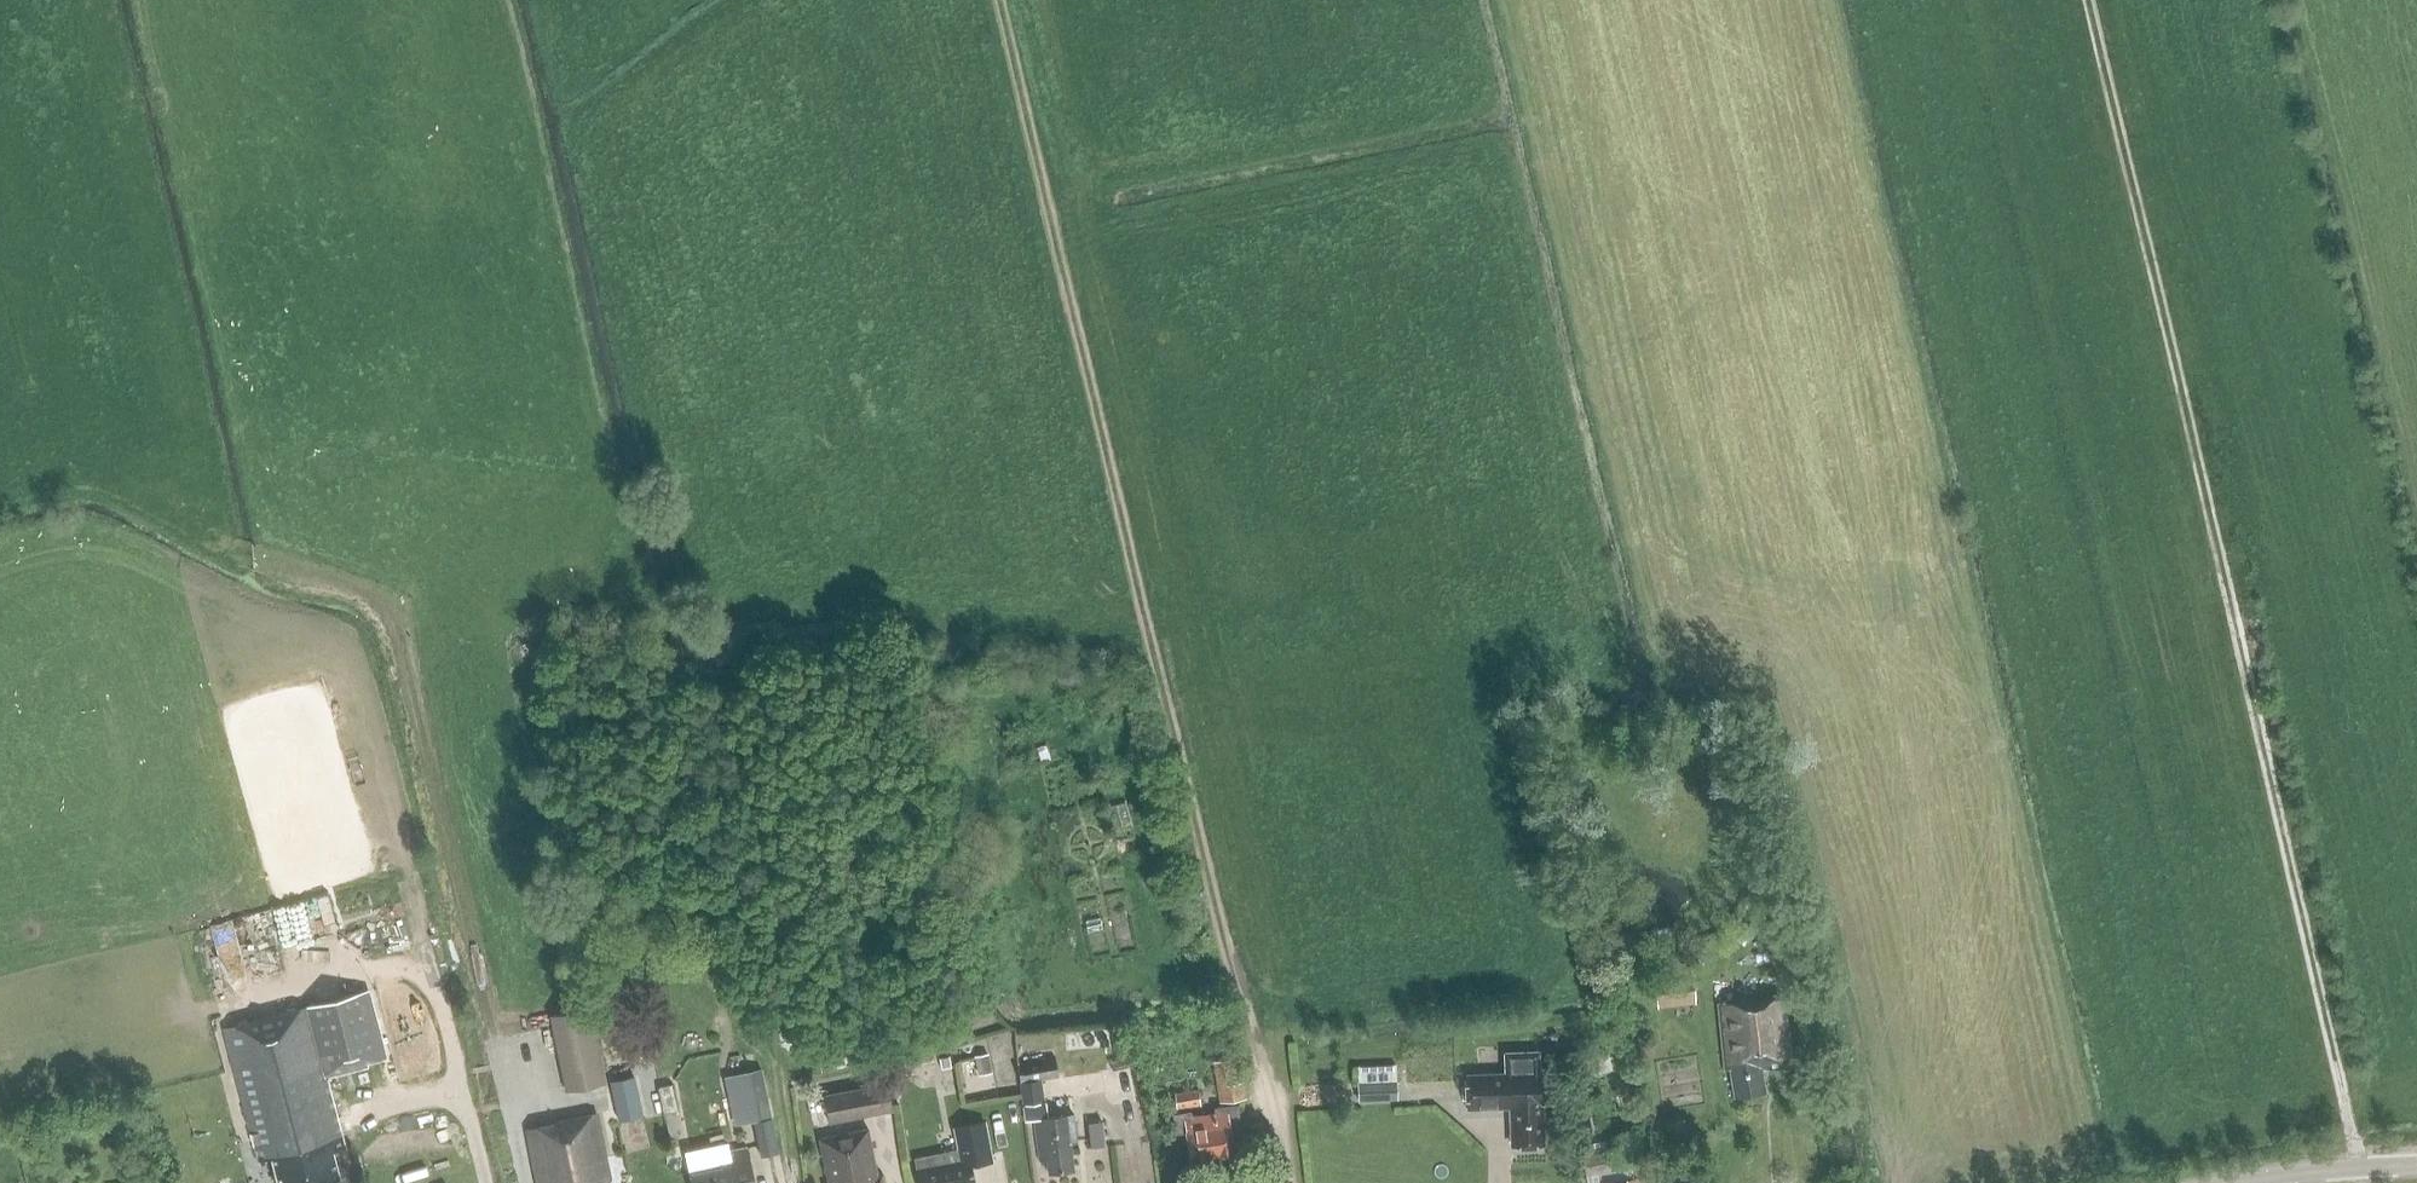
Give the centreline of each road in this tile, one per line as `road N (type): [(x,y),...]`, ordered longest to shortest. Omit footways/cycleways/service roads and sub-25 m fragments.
road 1 (tertiary): [(2211,1182),(2263,1170),(2416,1161)]

